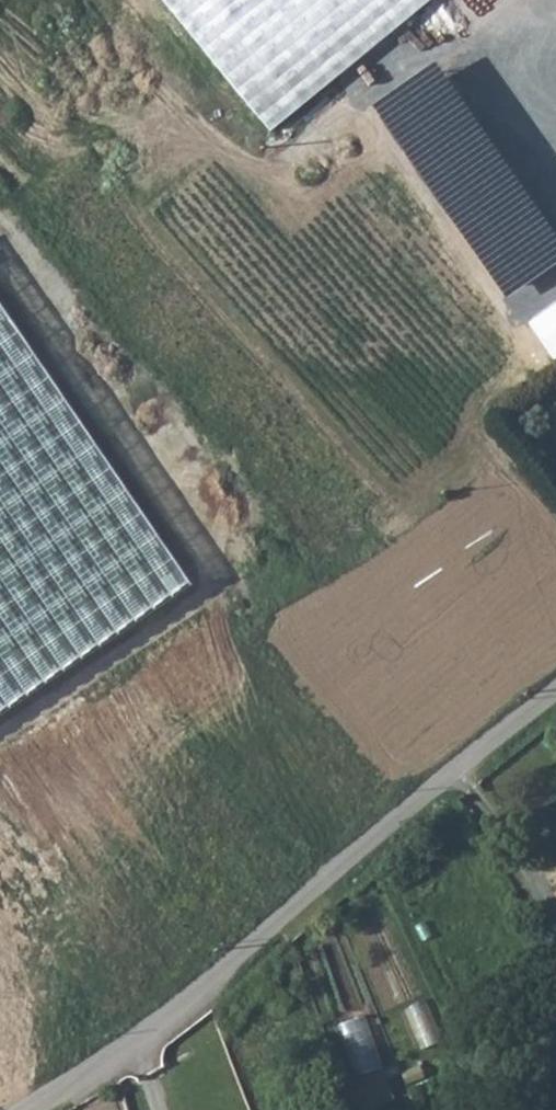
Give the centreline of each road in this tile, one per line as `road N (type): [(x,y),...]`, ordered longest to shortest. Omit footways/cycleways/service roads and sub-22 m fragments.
road 1 (unclassified): [(24,1109),(156,1024),(555,688)]

